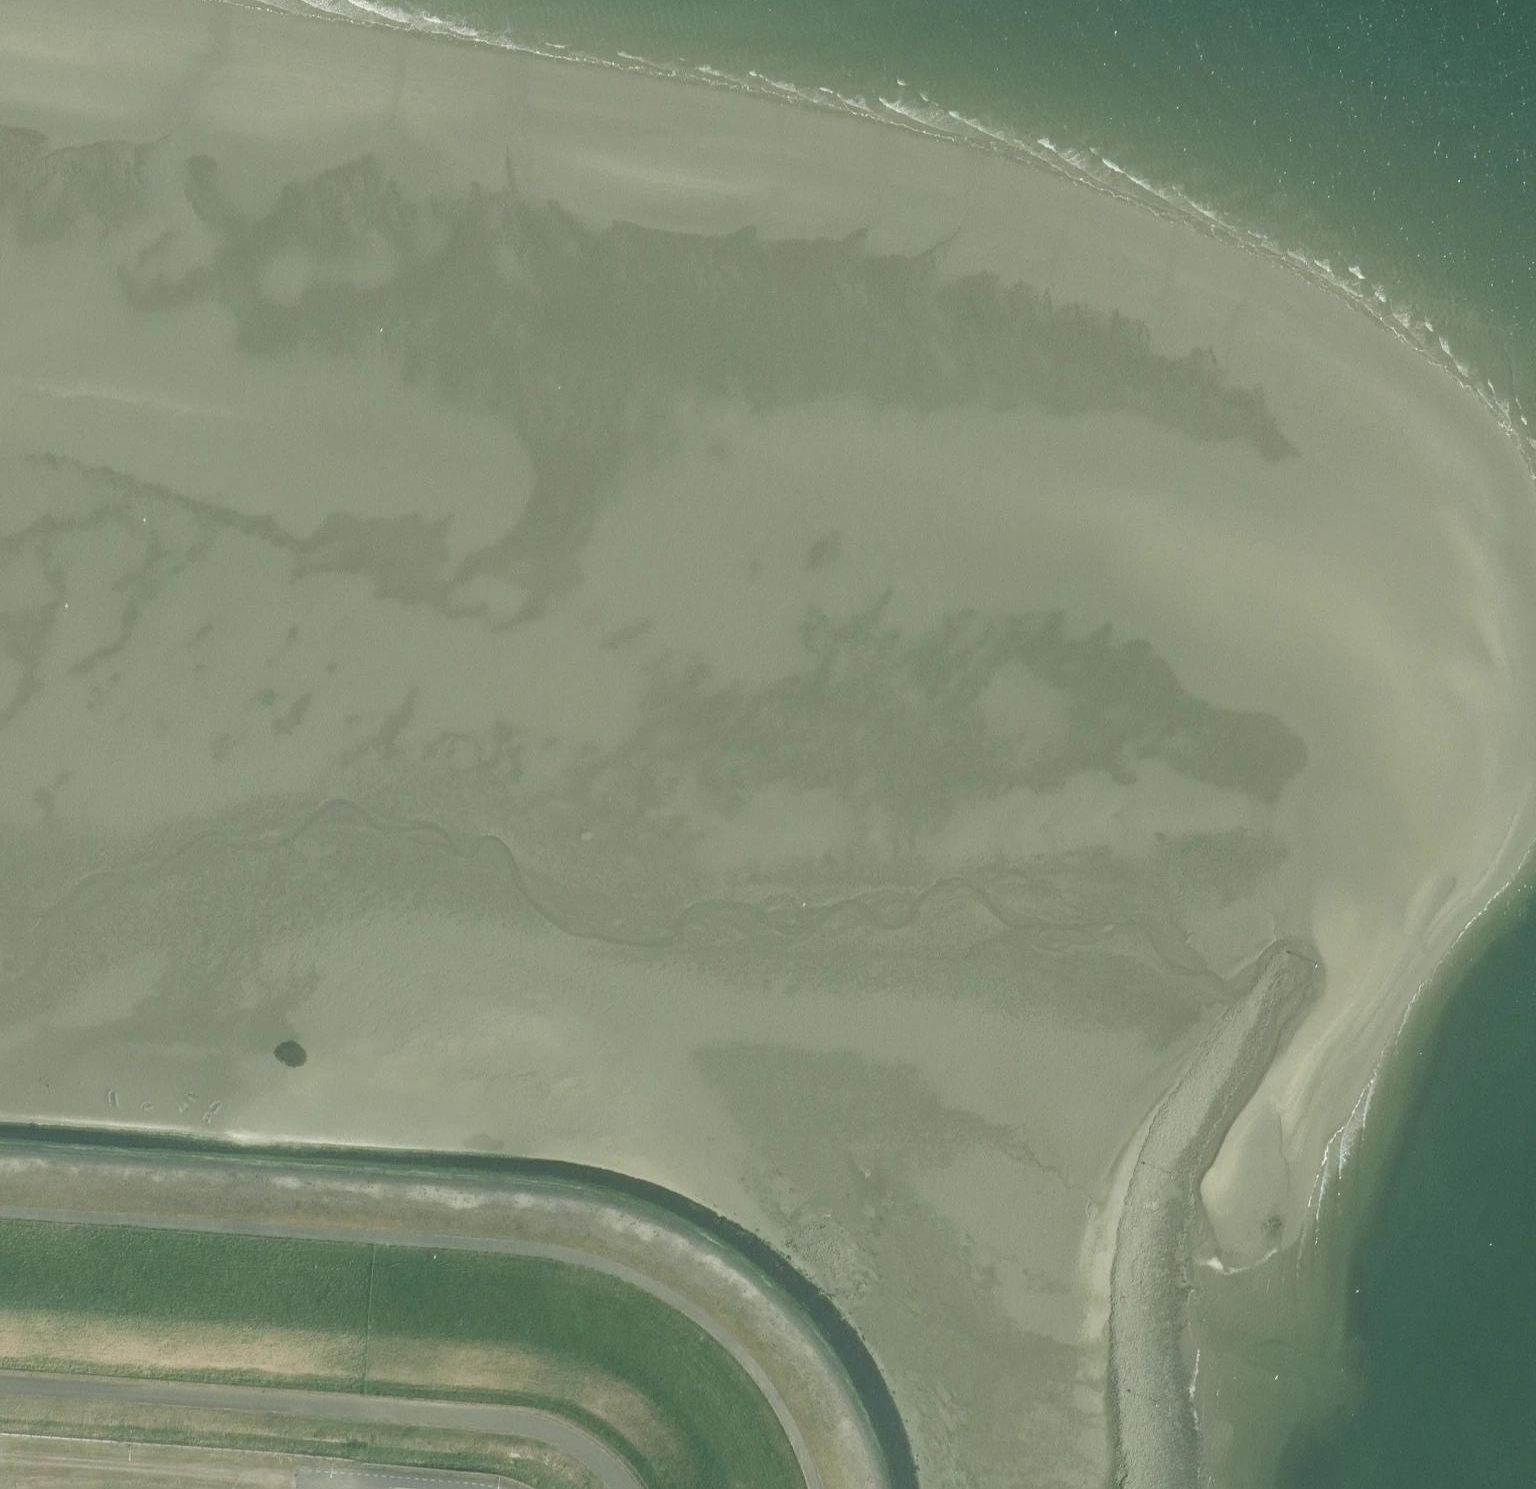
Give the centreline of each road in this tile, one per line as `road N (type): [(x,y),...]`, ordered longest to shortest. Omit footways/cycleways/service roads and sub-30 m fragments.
road 1 (unclassified): [(624,1488),(605,1466),(527,1425),(0,1384)]

